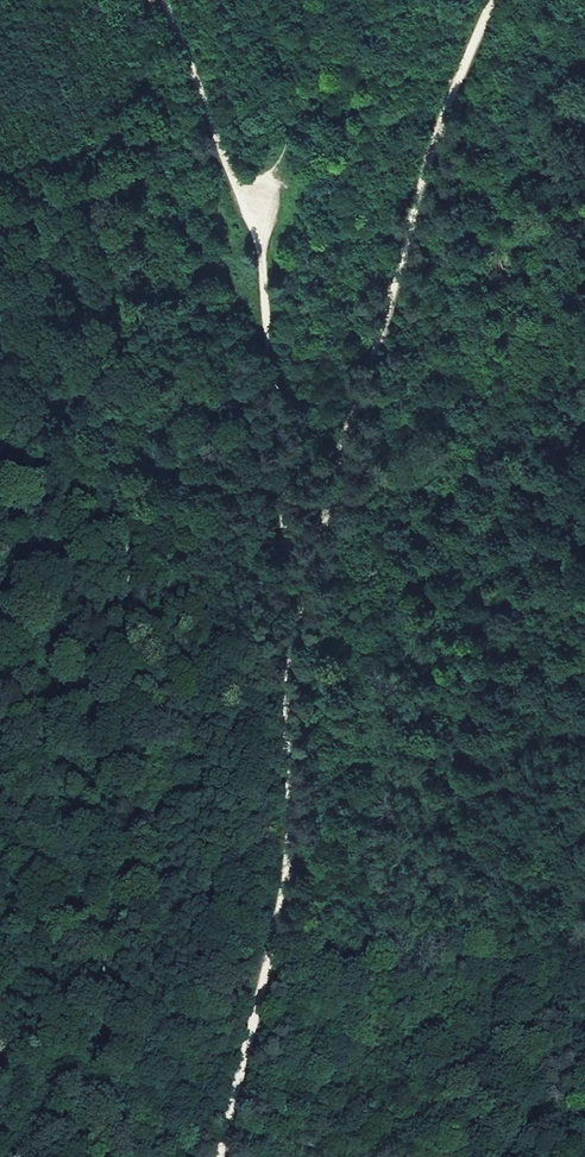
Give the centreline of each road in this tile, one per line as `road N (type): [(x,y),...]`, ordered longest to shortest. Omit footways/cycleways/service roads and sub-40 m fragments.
road 1 (track): [(111,1156),(102,1001),(121,673),(113,442),(158,0)]
road 2 (track): [(281,679),(457,91),(499,0)]
road 3 (track): [(281,679),(272,343),(260,242),(159,0)]
road 4 (track): [(224,1156),(285,827),(281,679)]

